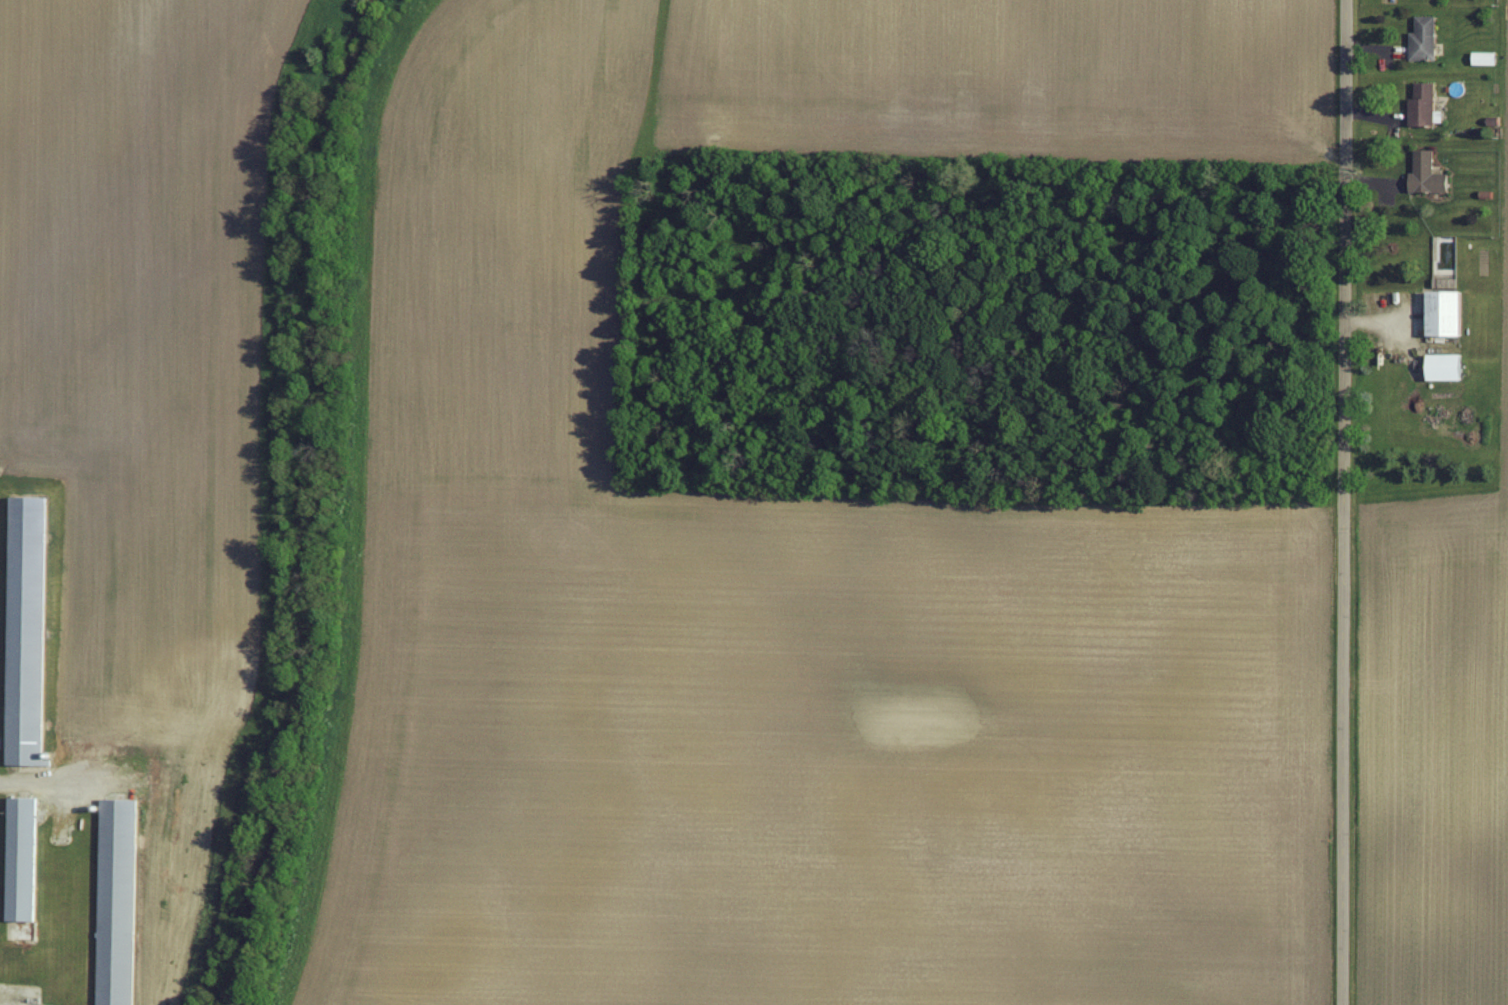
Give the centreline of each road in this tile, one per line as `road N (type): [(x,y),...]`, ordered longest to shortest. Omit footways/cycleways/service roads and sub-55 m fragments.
road 1 (residential): [(1340,1004),(1343,0)]

